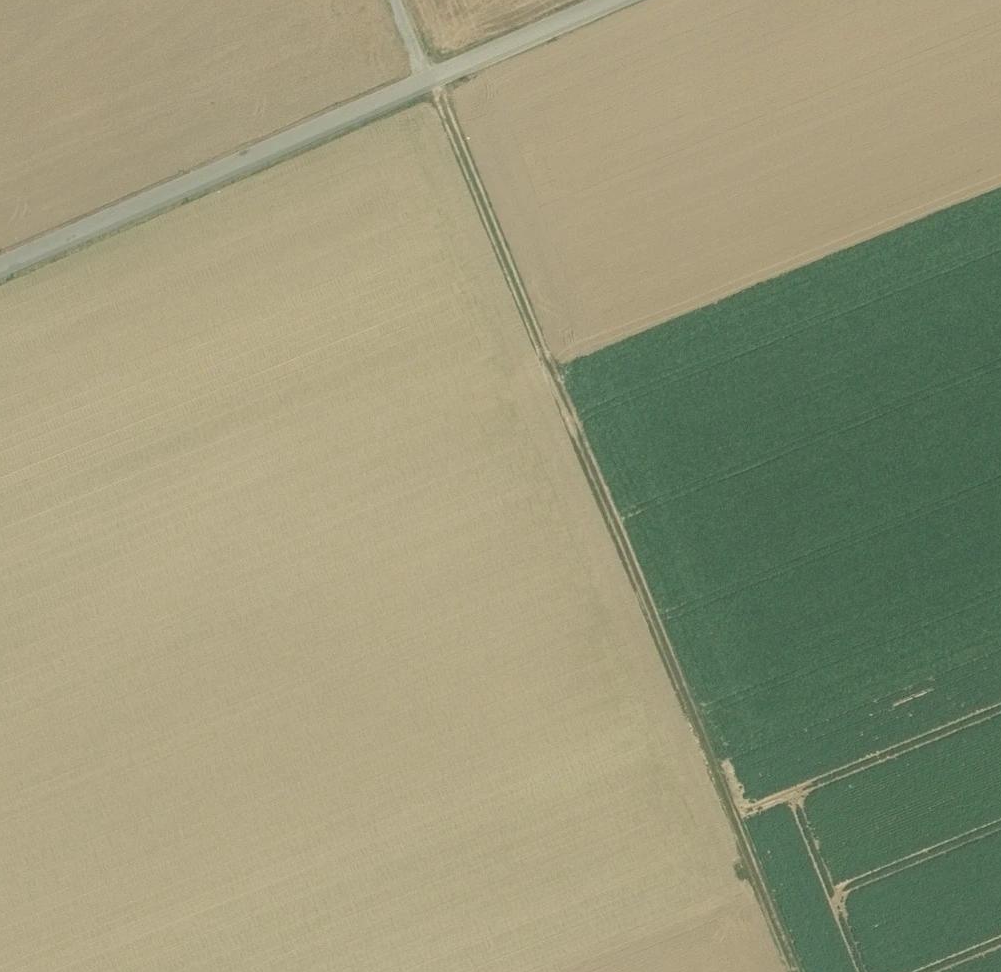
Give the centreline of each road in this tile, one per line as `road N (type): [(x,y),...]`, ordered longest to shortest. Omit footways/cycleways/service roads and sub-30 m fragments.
road 1 (track): [(400,0),(795,971)]
road 2 (tertiary): [(0,267),(611,0)]

